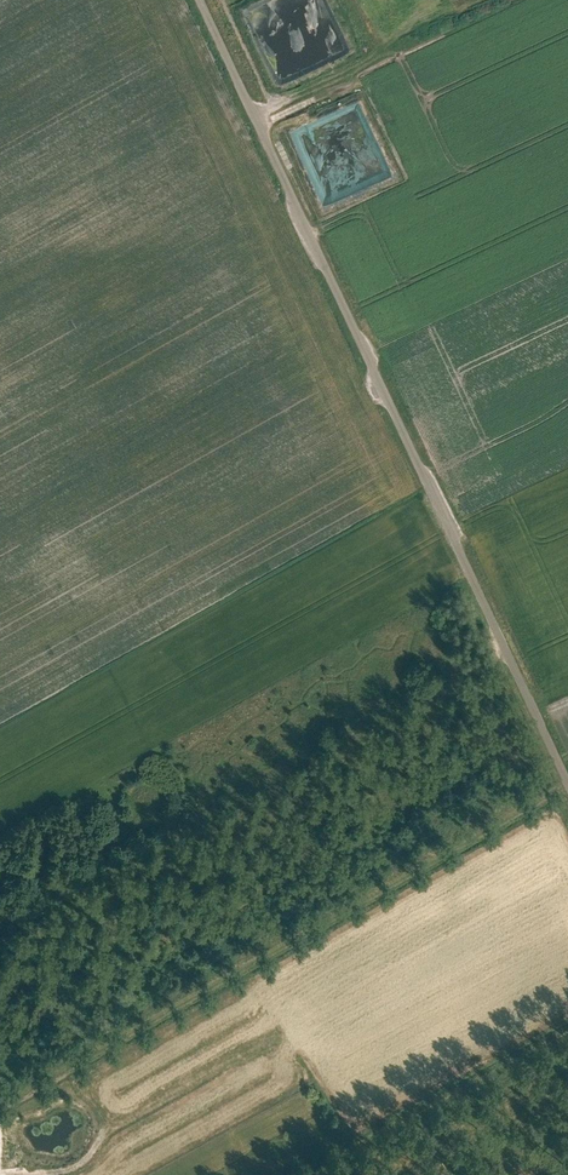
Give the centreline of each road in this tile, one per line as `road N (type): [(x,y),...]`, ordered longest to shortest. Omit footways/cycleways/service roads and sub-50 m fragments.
road 1 (unclassified): [(567,783),(200,0)]

